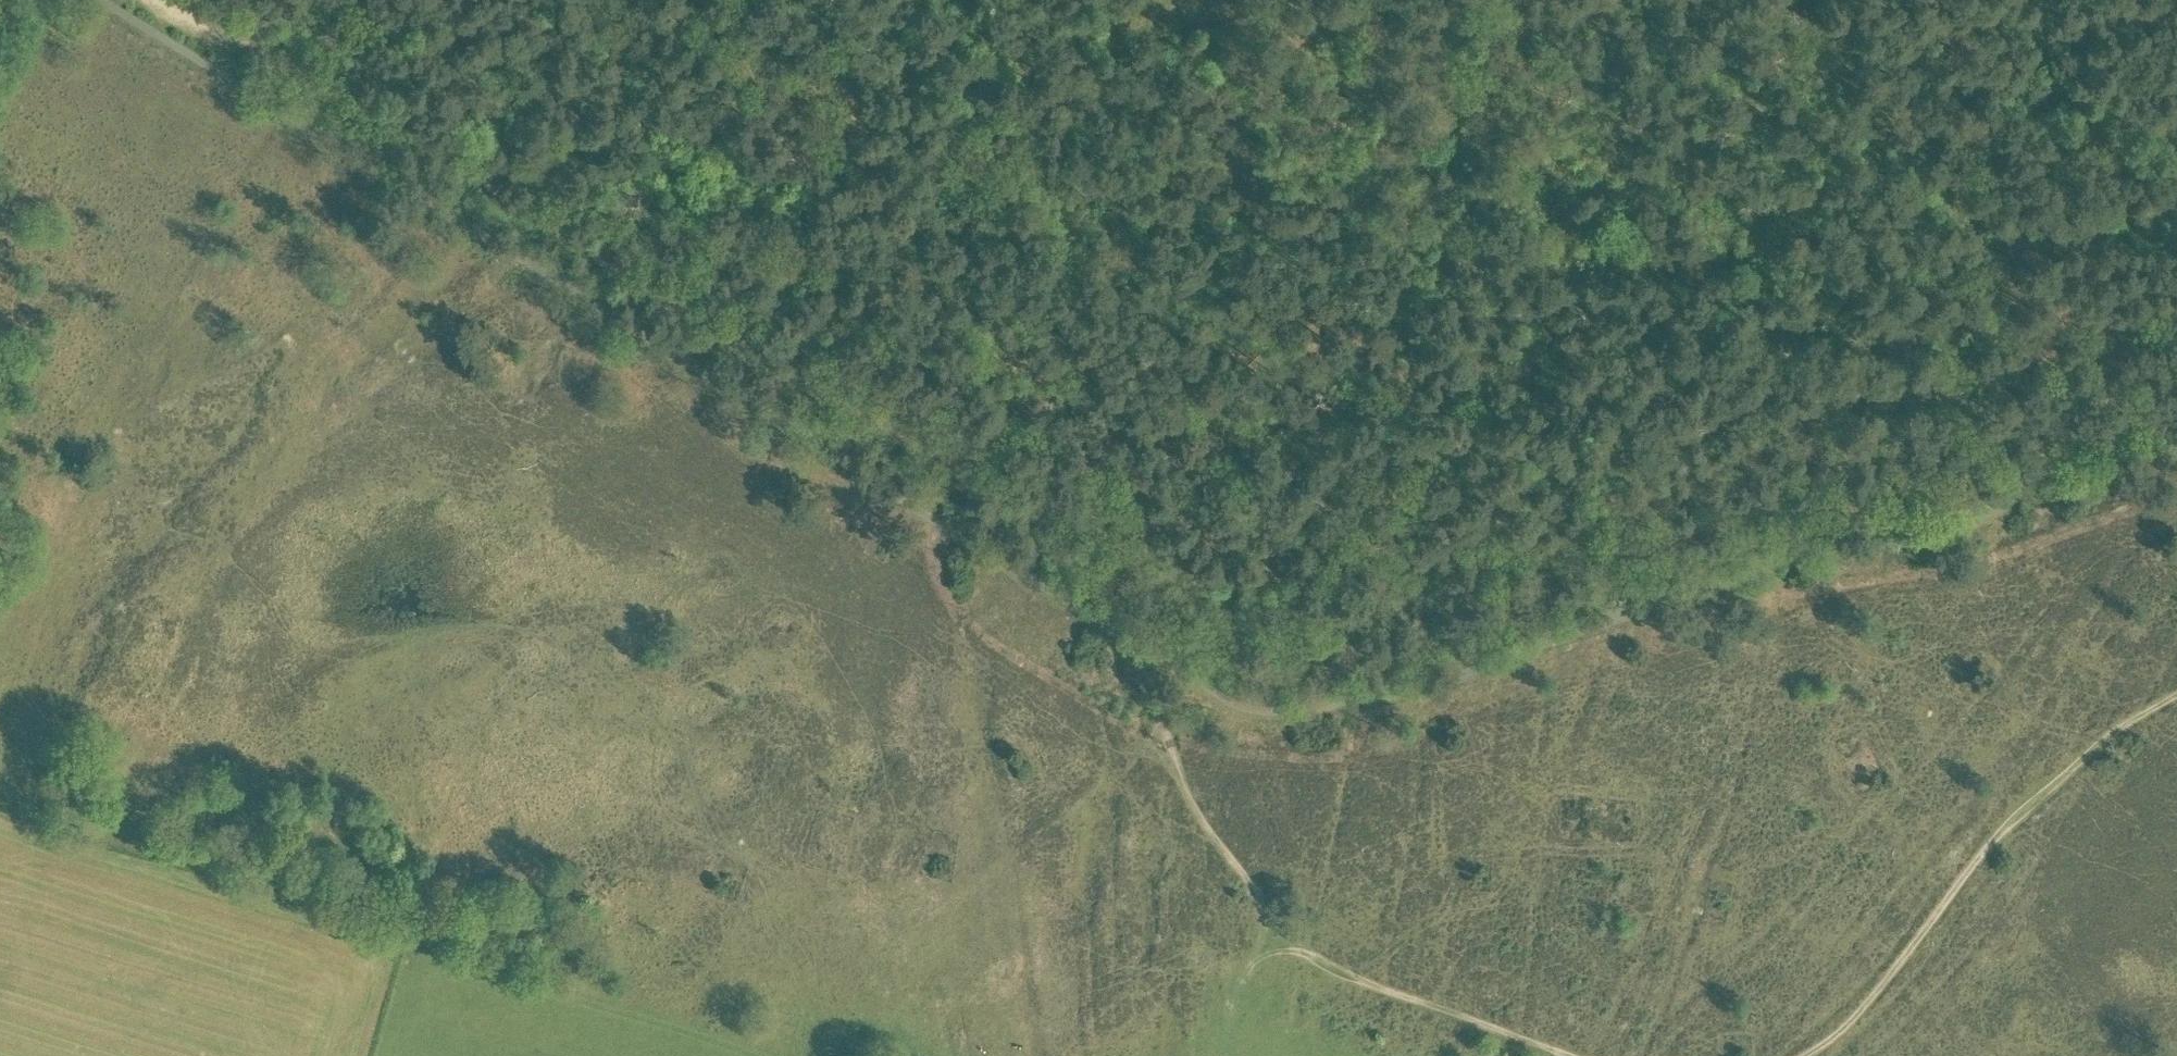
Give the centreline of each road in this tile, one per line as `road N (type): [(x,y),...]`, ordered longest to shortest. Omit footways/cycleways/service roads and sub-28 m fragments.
road 1 (track): [(1311,951),(1205,826),(1159,714),(1134,614),(1104,571),(188,10)]
road 2 (track): [(2176,695),(2109,741),(1995,840),(1887,983),(1806,1055)]
road 3 (track): [(1578,1055),(1364,982),(1311,951)]
road 4 (track): [(1224,1055),(1227,1017),(1245,970),(1259,955),(1311,951)]

